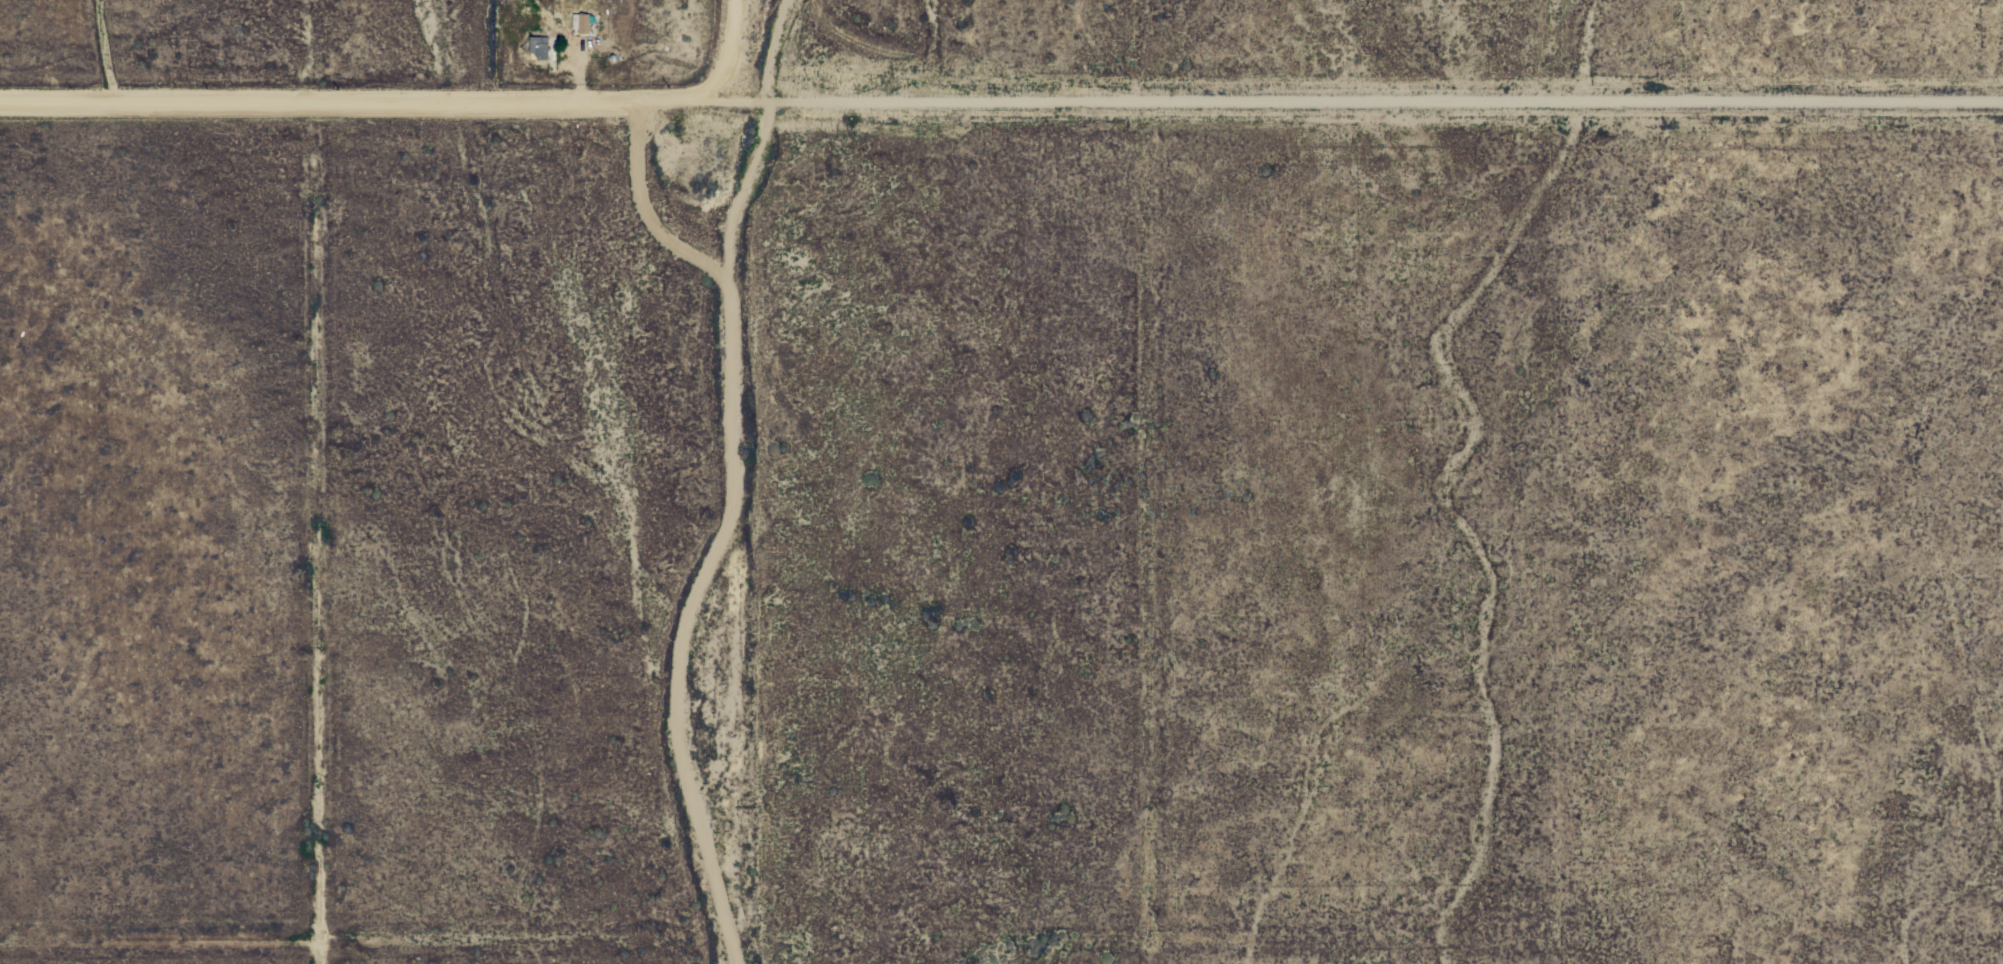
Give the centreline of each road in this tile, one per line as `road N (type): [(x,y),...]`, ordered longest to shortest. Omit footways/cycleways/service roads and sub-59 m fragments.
road 1 (residential): [(0,946),(311,946),(725,813),(1290,818),(1731,807)]
road 2 (residential): [(0,101),(726,101),(1146,0)]
road 3 (residential): [(1702,0),(1731,807),(1729,963)]
road 4 (residential): [(1275,0),(1293,963)]
road 5 (residential): [(727,0),(727,963)]
road 6 (residential): [(323,100),(312,963)]
road 7 (track): [(726,273),(664,239),(646,218),(635,163),(640,100)]

